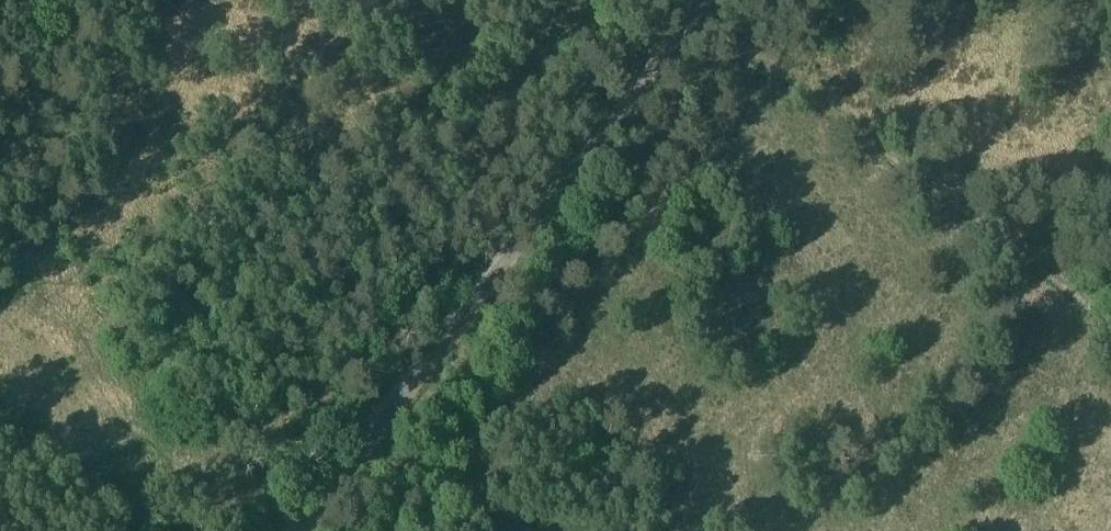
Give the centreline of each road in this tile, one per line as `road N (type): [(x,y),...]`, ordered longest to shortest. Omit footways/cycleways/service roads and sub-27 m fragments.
road 1 (track): [(295,530),(706,0)]

